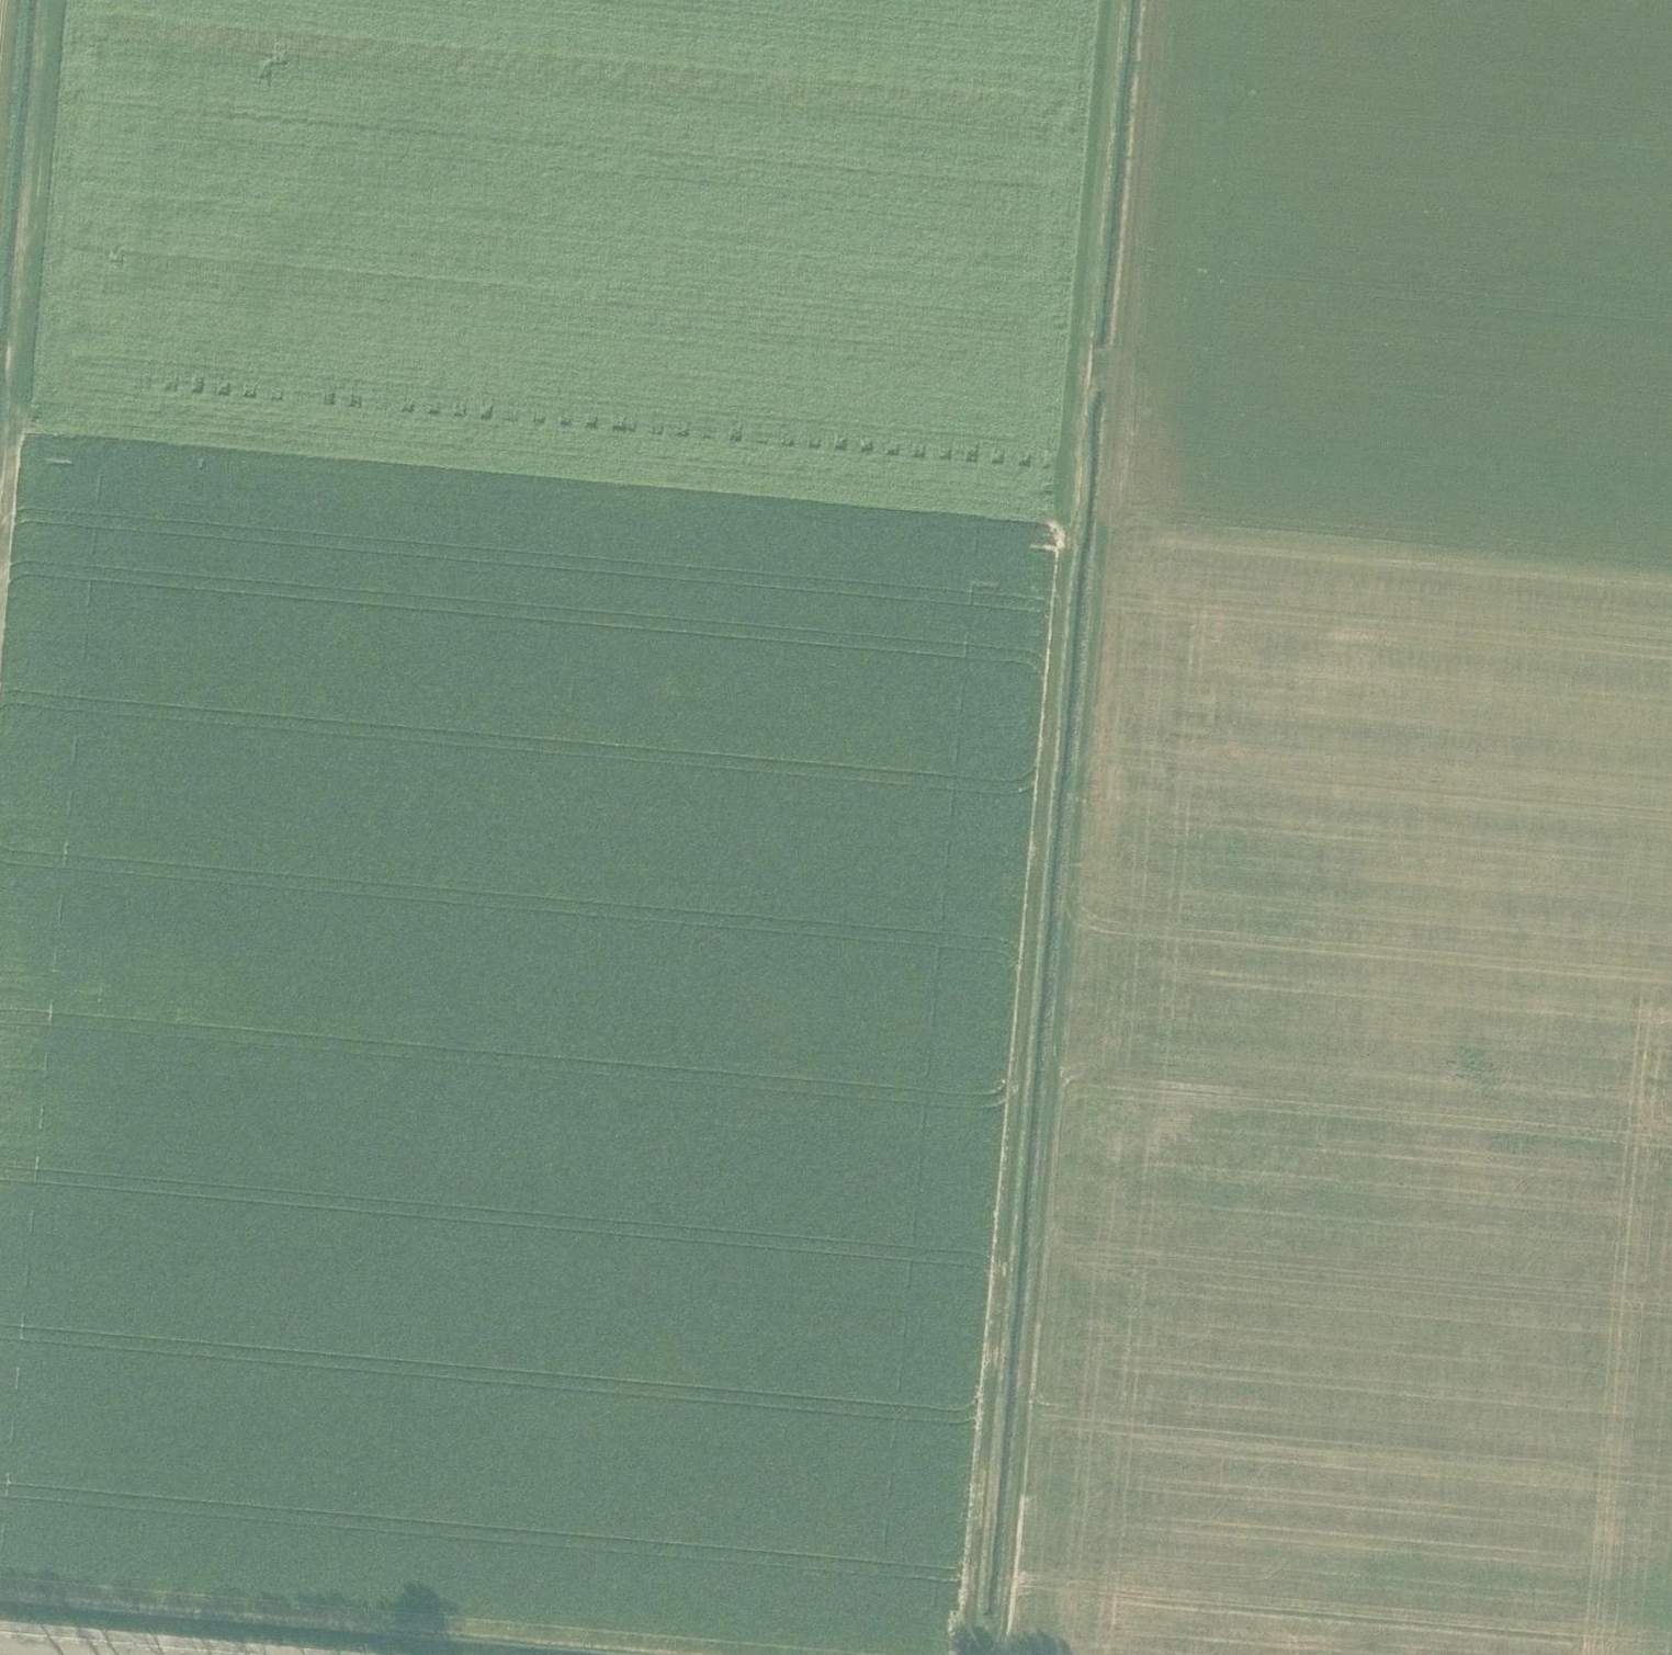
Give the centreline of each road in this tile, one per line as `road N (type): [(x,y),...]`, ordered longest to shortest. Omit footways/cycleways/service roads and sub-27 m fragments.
road 1 (tertiary): [(121,1654),(0,1644)]

